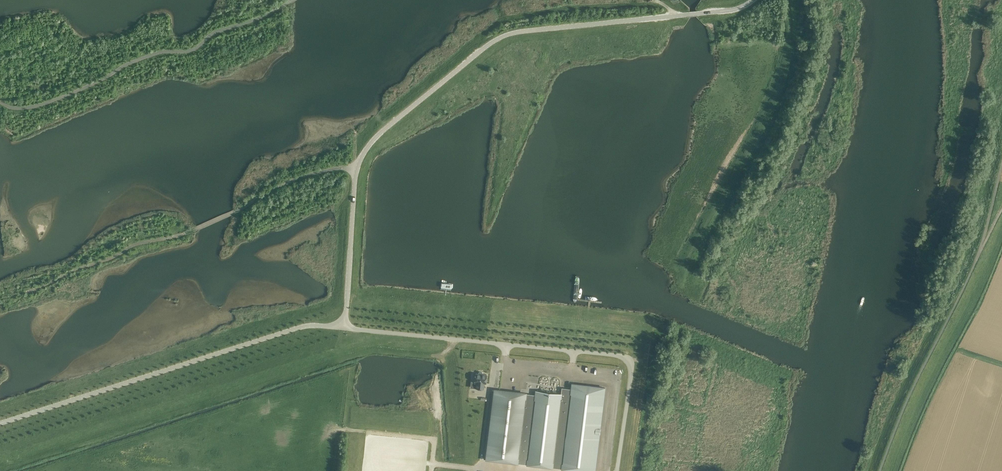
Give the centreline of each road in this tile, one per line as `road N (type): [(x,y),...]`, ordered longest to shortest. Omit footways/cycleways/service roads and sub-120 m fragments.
road 1 (unclassified): [(357,168),(377,135),(511,33),(736,9),(753,0)]
road 2 (unclassified): [(616,470),(630,386),(624,357),(345,327)]
road 3 (unclassified): [(27,293),(140,243),(184,233),(296,179),(357,168)]
road 4 (unclassified): [(0,423),(314,324)]
road 5 (unclassified): [(345,327),(357,168)]

